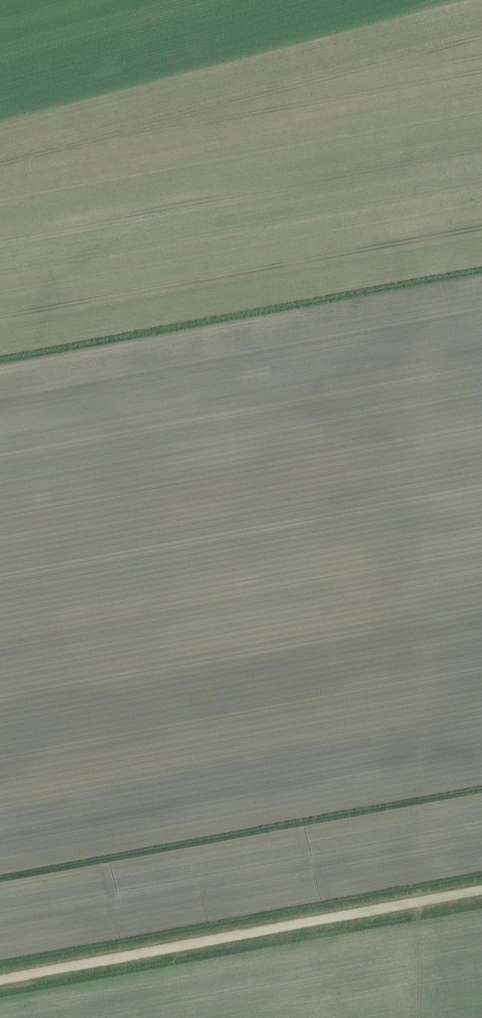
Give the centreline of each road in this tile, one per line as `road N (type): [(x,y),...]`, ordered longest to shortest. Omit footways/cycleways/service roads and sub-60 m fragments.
road 1 (unclassified): [(0,980),(481,891)]

